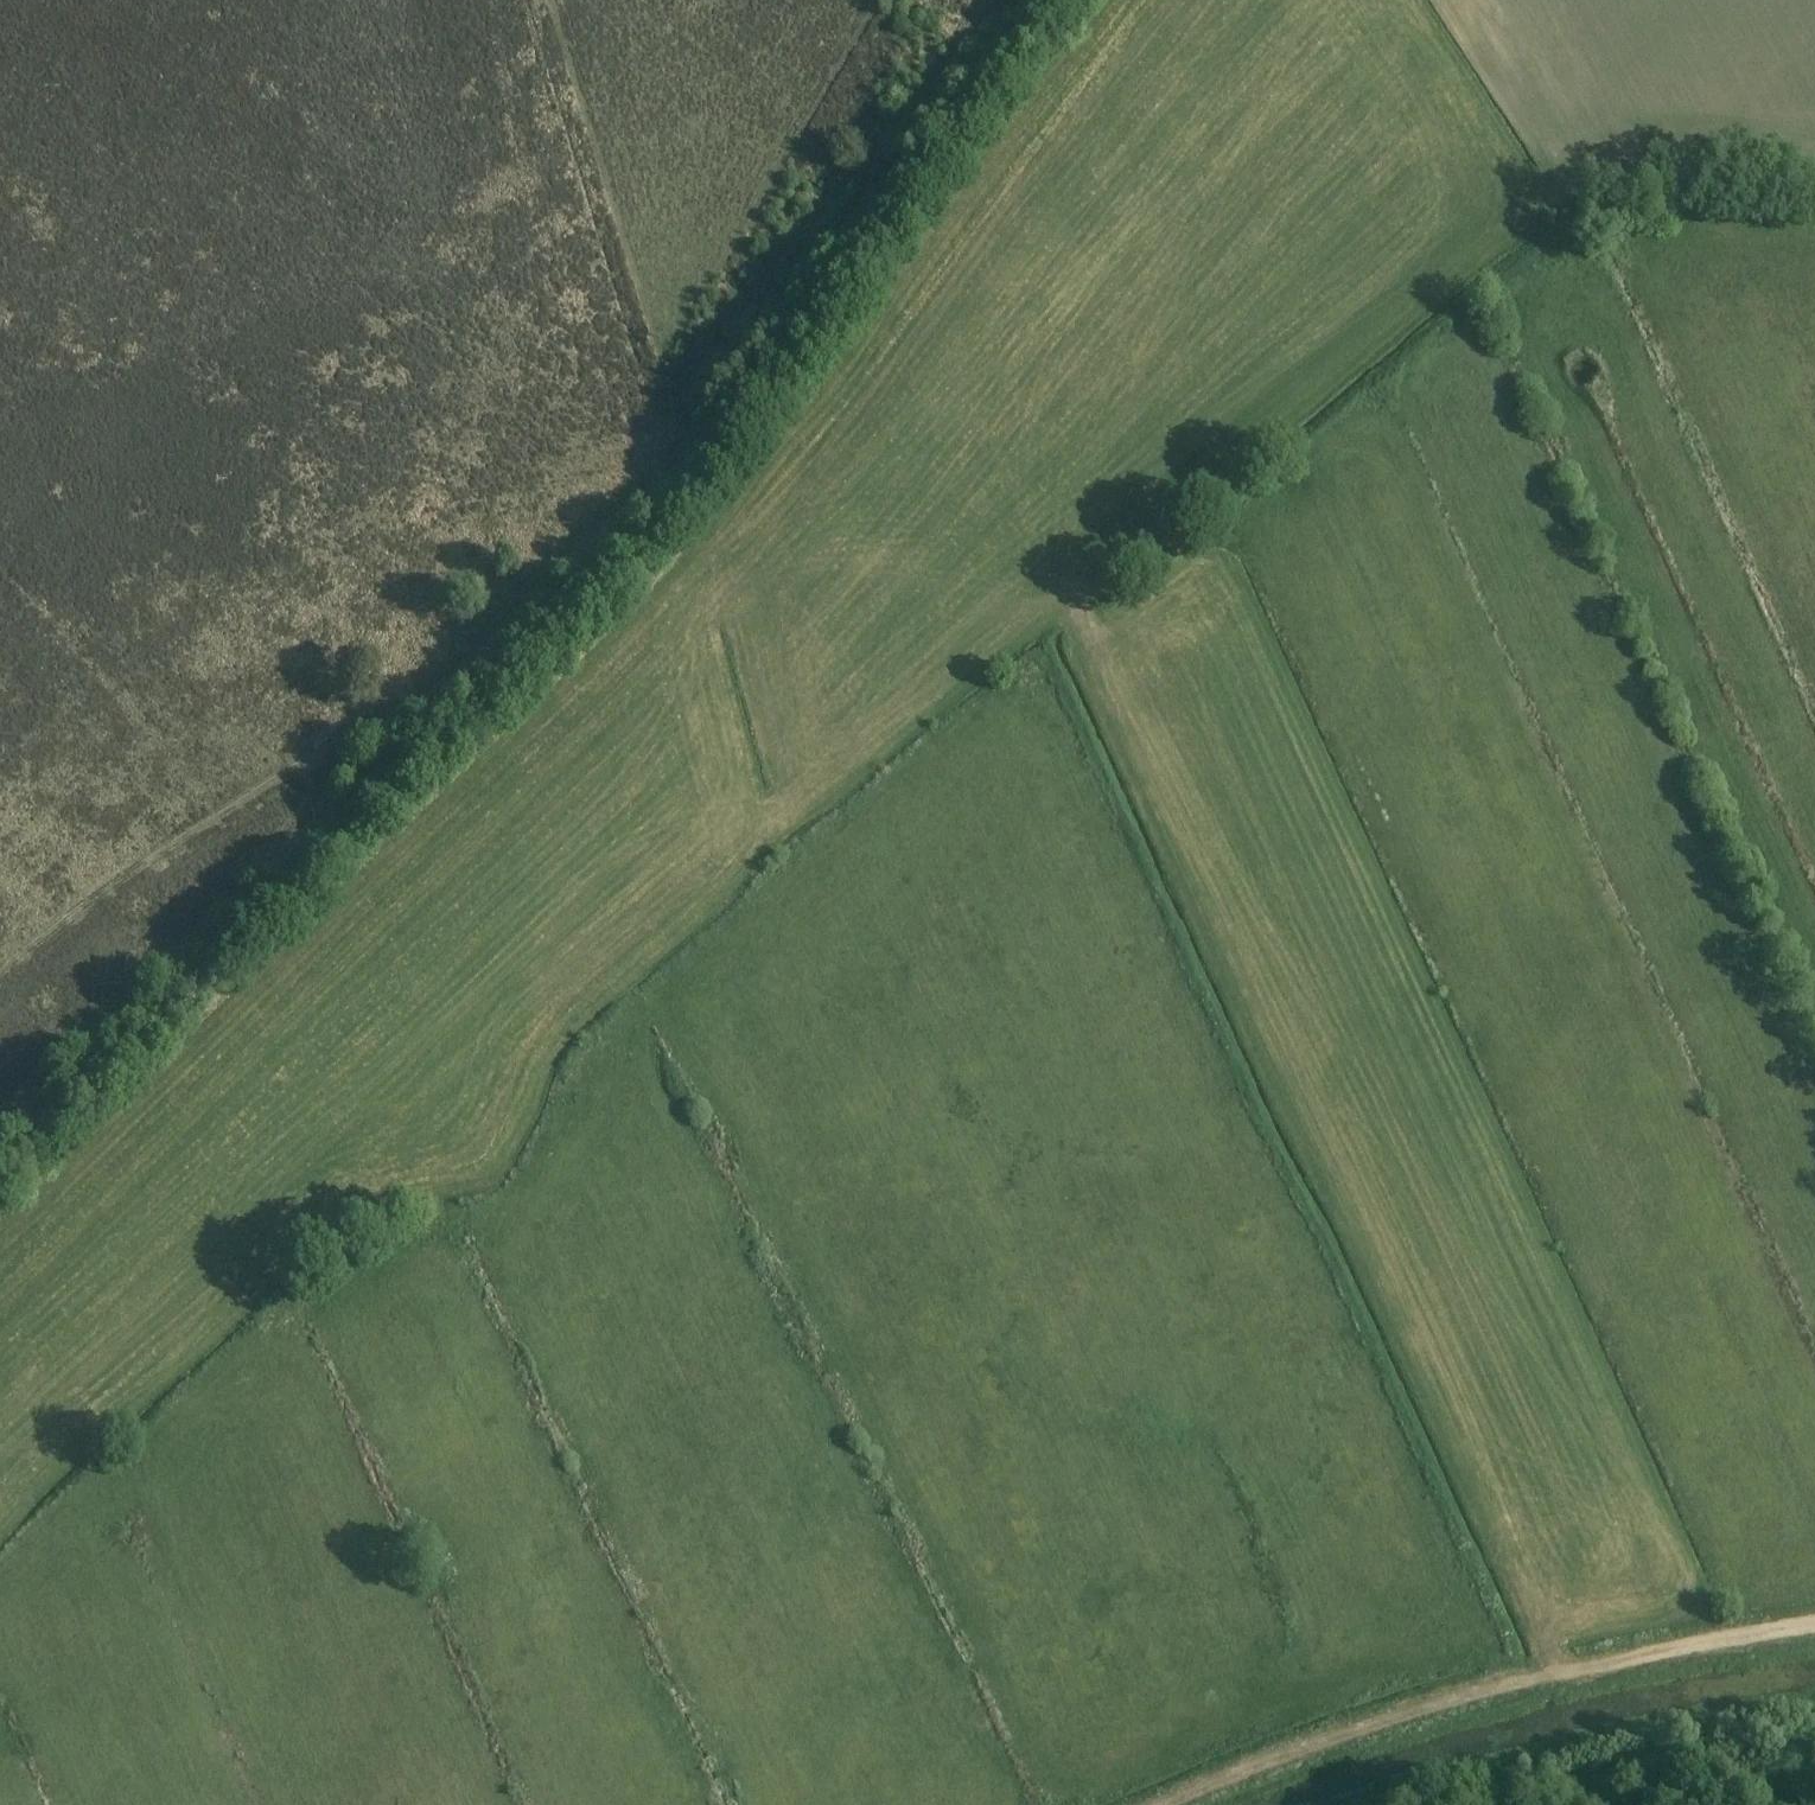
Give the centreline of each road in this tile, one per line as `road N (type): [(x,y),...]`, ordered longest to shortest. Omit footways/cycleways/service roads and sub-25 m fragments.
road 1 (track): [(987,0),(920,107),(728,329),(702,379),(689,445),(675,469),(389,718),(0,976)]
road 2 (track): [(1814,1629),(1533,1686),(1351,1739),(1169,1804)]

